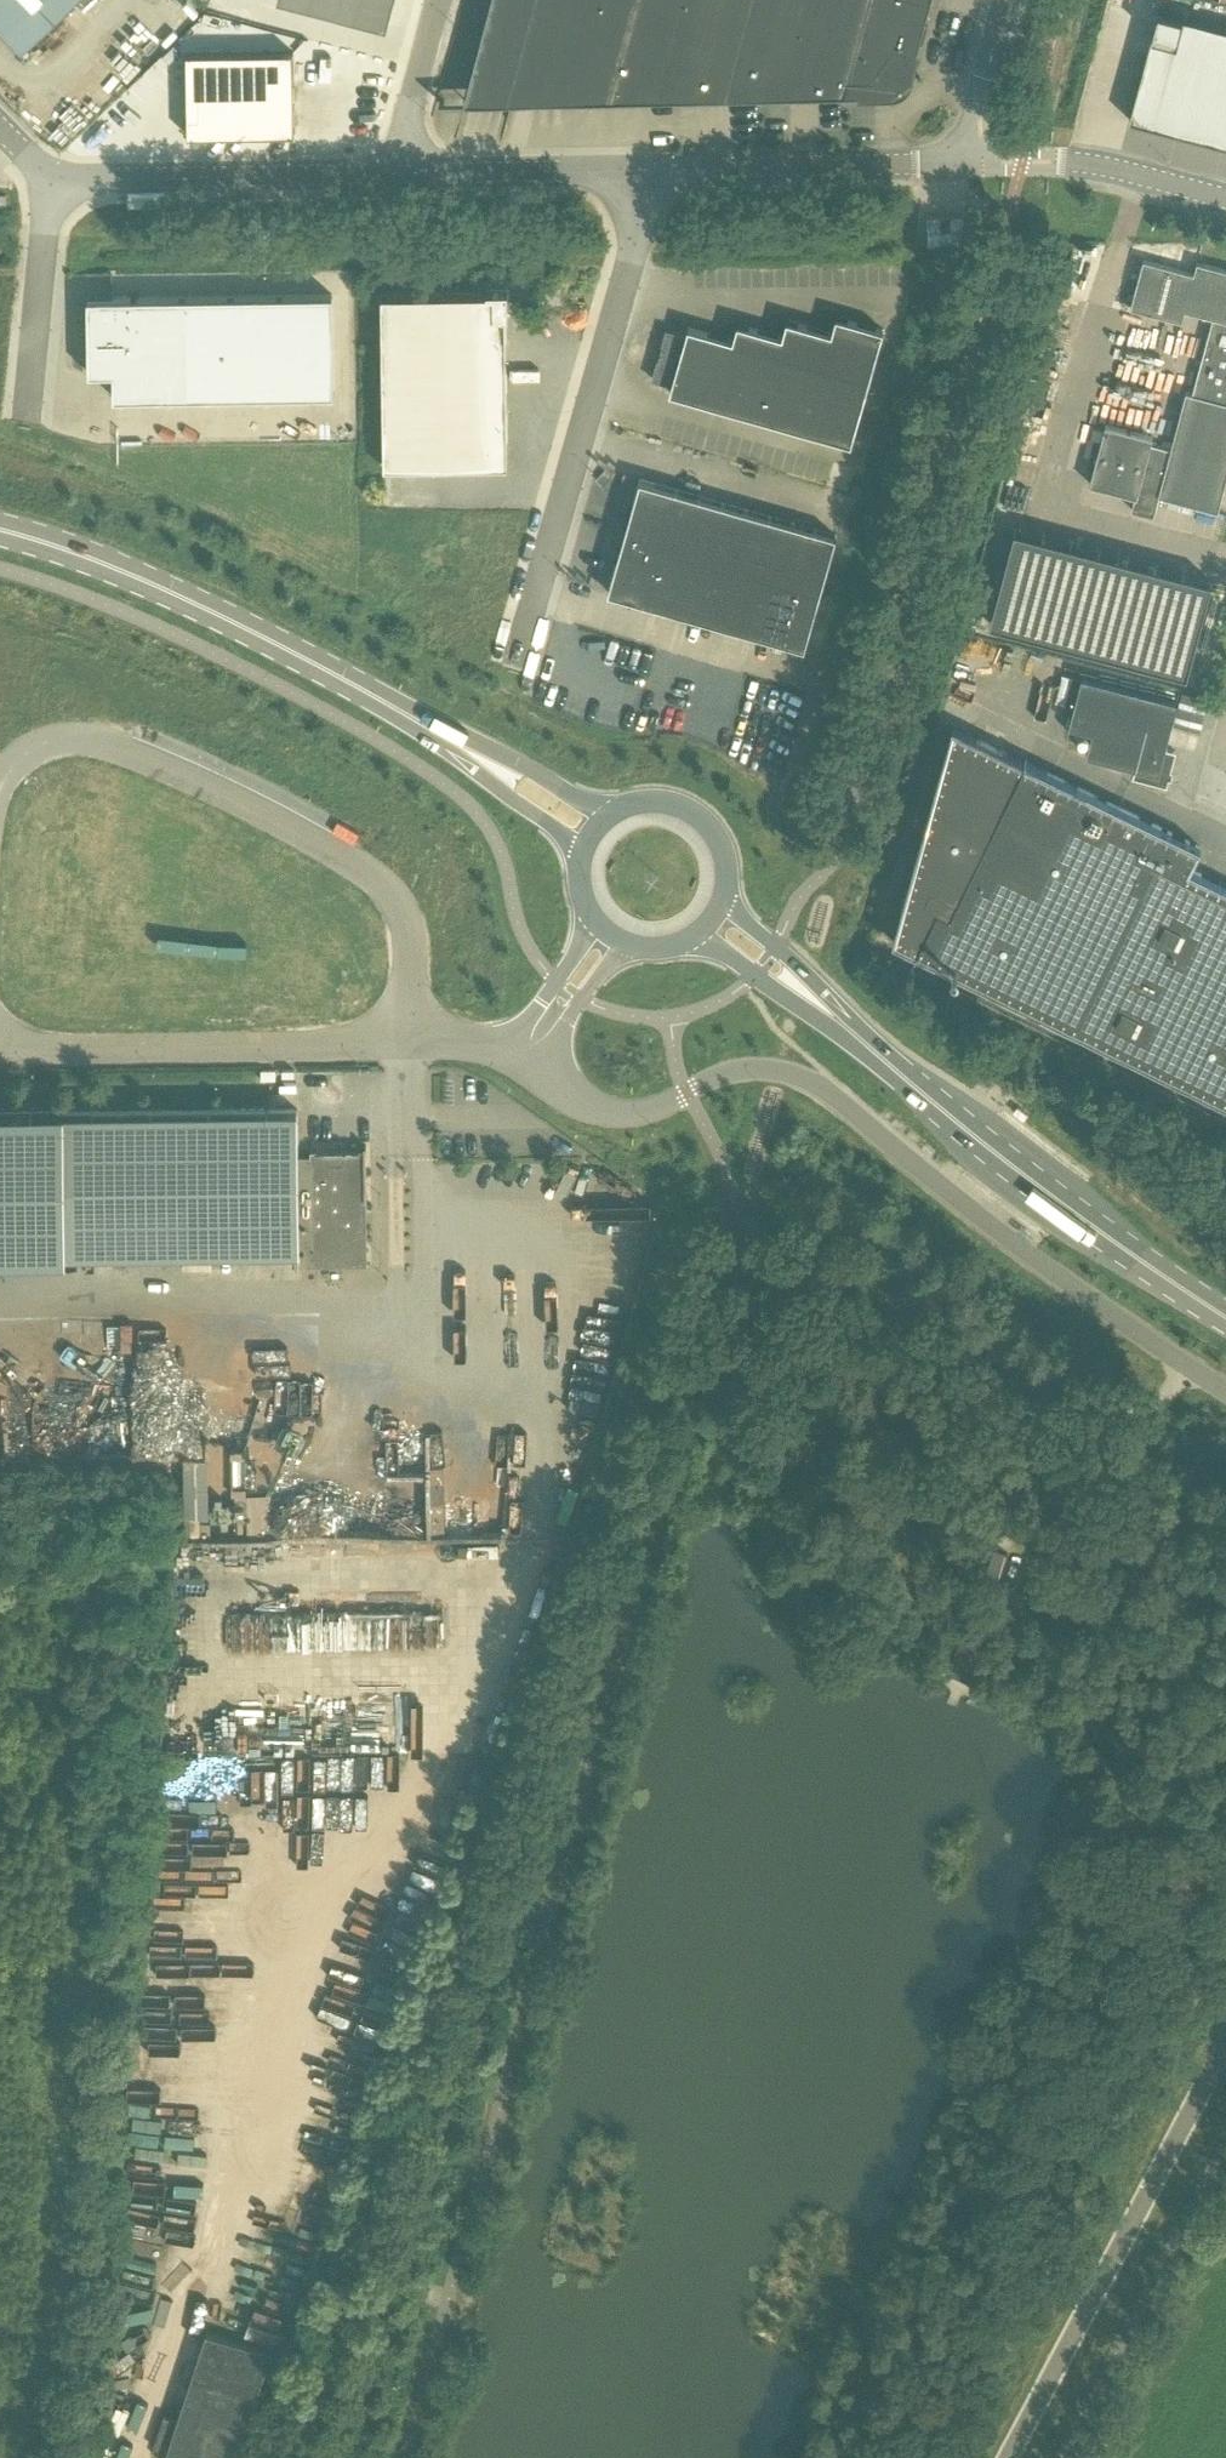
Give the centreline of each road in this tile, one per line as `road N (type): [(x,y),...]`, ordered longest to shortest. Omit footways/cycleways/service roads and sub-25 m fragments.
road 1 (unclassified): [(525,1057),(569,1096),(614,1115),(736,1071),(806,1078),(1035,1256),(1225,1389)]
road 2 (secondary): [(0,529),(104,565),(251,631),(597,830)]
road 3 (secondary): [(714,919),(983,1142),(1225,1320)]
road 4 (residential): [(54,179),(651,172)]
road 5 (unclassified): [(0,782),(37,746),(105,738),(352,862),(390,900),(409,956)]
road 6 (residential): [(651,172),(520,658)]
road 7 (unclassified): [(1010,2457),(1225,2048)]
road 8 (unclassified): [(411,1039),(21,1050),(0,1035)]
road 9 (residential): [(651,172),(965,164)]
road 10 (residential): [(965,164),(1108,169),(1225,200)]
road 11 (residential): [(28,415),(54,179)]
road 12 (secondary): [(714,919),(728,873),(714,832),(699,817),(679,806),(635,805),(597,830)]
road 13 (residential): [(1009,0),(965,164)]
road 14 (unclassified): [(525,1057),(611,935)]

